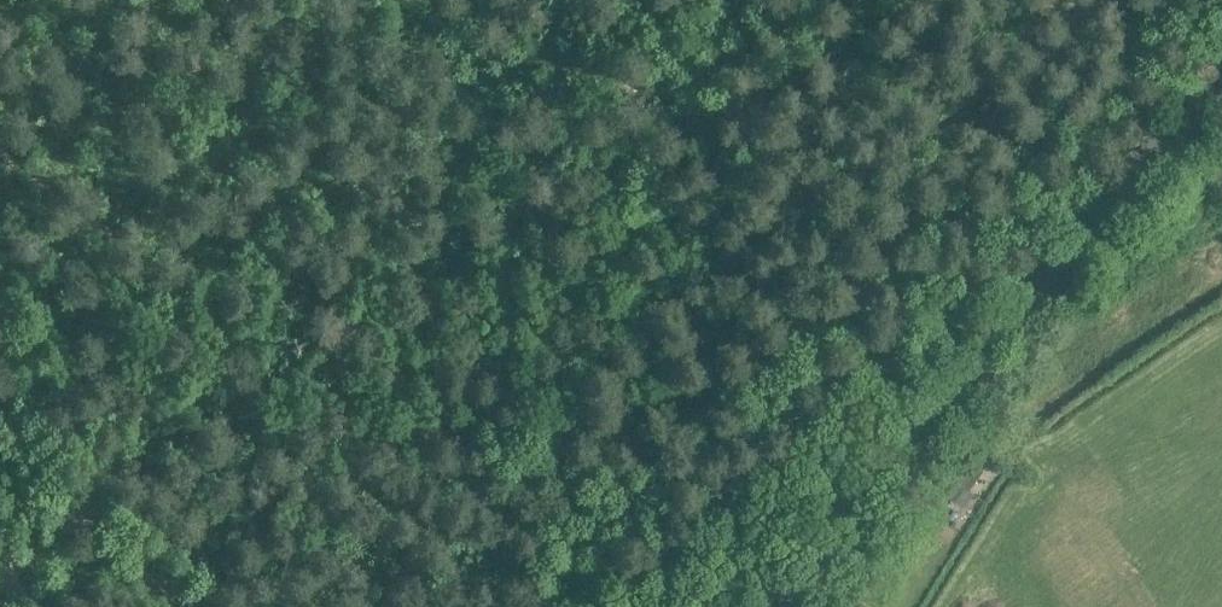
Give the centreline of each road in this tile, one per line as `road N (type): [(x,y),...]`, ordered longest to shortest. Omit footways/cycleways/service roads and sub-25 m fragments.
road 1 (secondary): [(780,606),(1059,250),(1221,75)]

